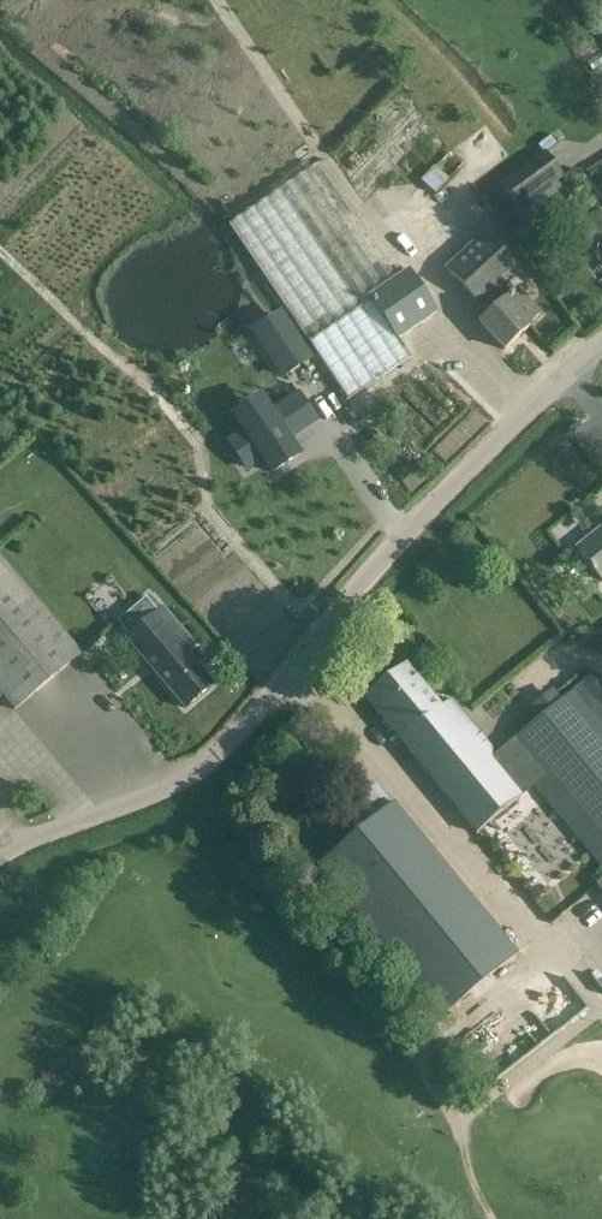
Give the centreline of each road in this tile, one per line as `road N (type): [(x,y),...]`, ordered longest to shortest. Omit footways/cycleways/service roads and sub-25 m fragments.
road 1 (unclassified): [(0,852),(164,788),(217,757),(392,547),(601,341)]

